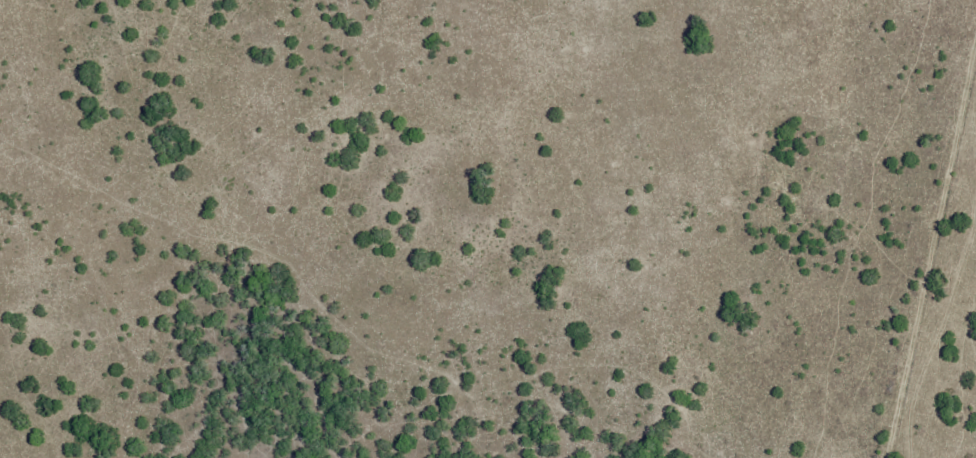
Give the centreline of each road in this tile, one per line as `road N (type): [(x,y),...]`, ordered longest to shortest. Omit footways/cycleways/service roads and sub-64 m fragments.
road 1 (residential): [(0,391),(189,243),(237,224),(308,228),(523,339),(643,377),(738,430),(747,457)]
road 2 (residential): [(975,100),(899,457)]

